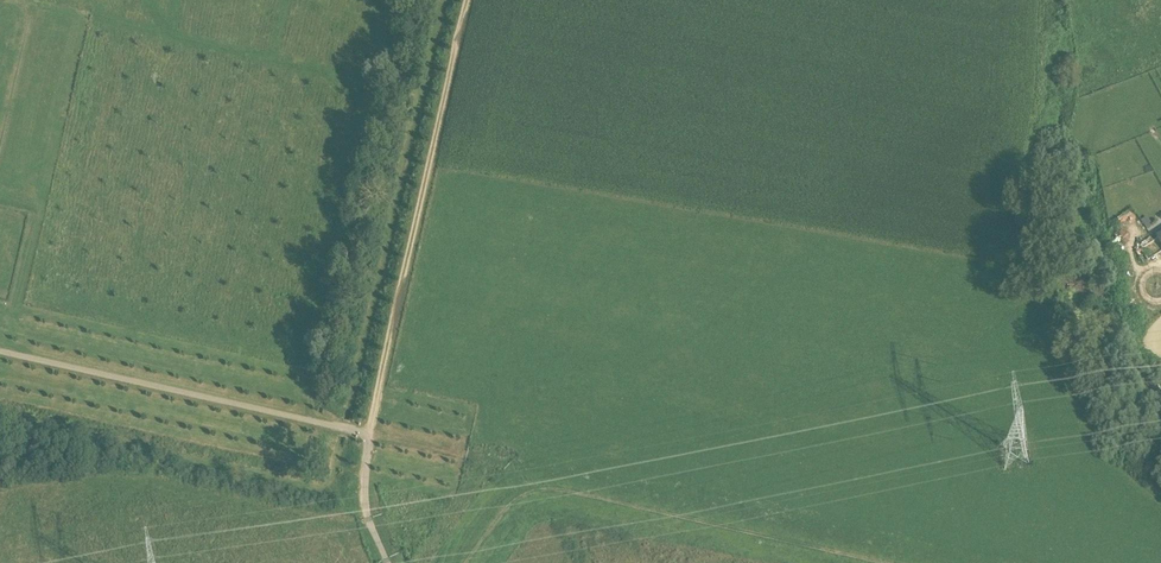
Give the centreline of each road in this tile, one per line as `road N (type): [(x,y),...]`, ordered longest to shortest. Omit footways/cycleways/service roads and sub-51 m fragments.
road 1 (track): [(519,498),(500,465),(369,435),(469,0)]
road 2 (unclassified): [(389,562),(367,509),(369,435),(18,355)]
road 3 (track): [(876,562),(568,492),(519,498)]

